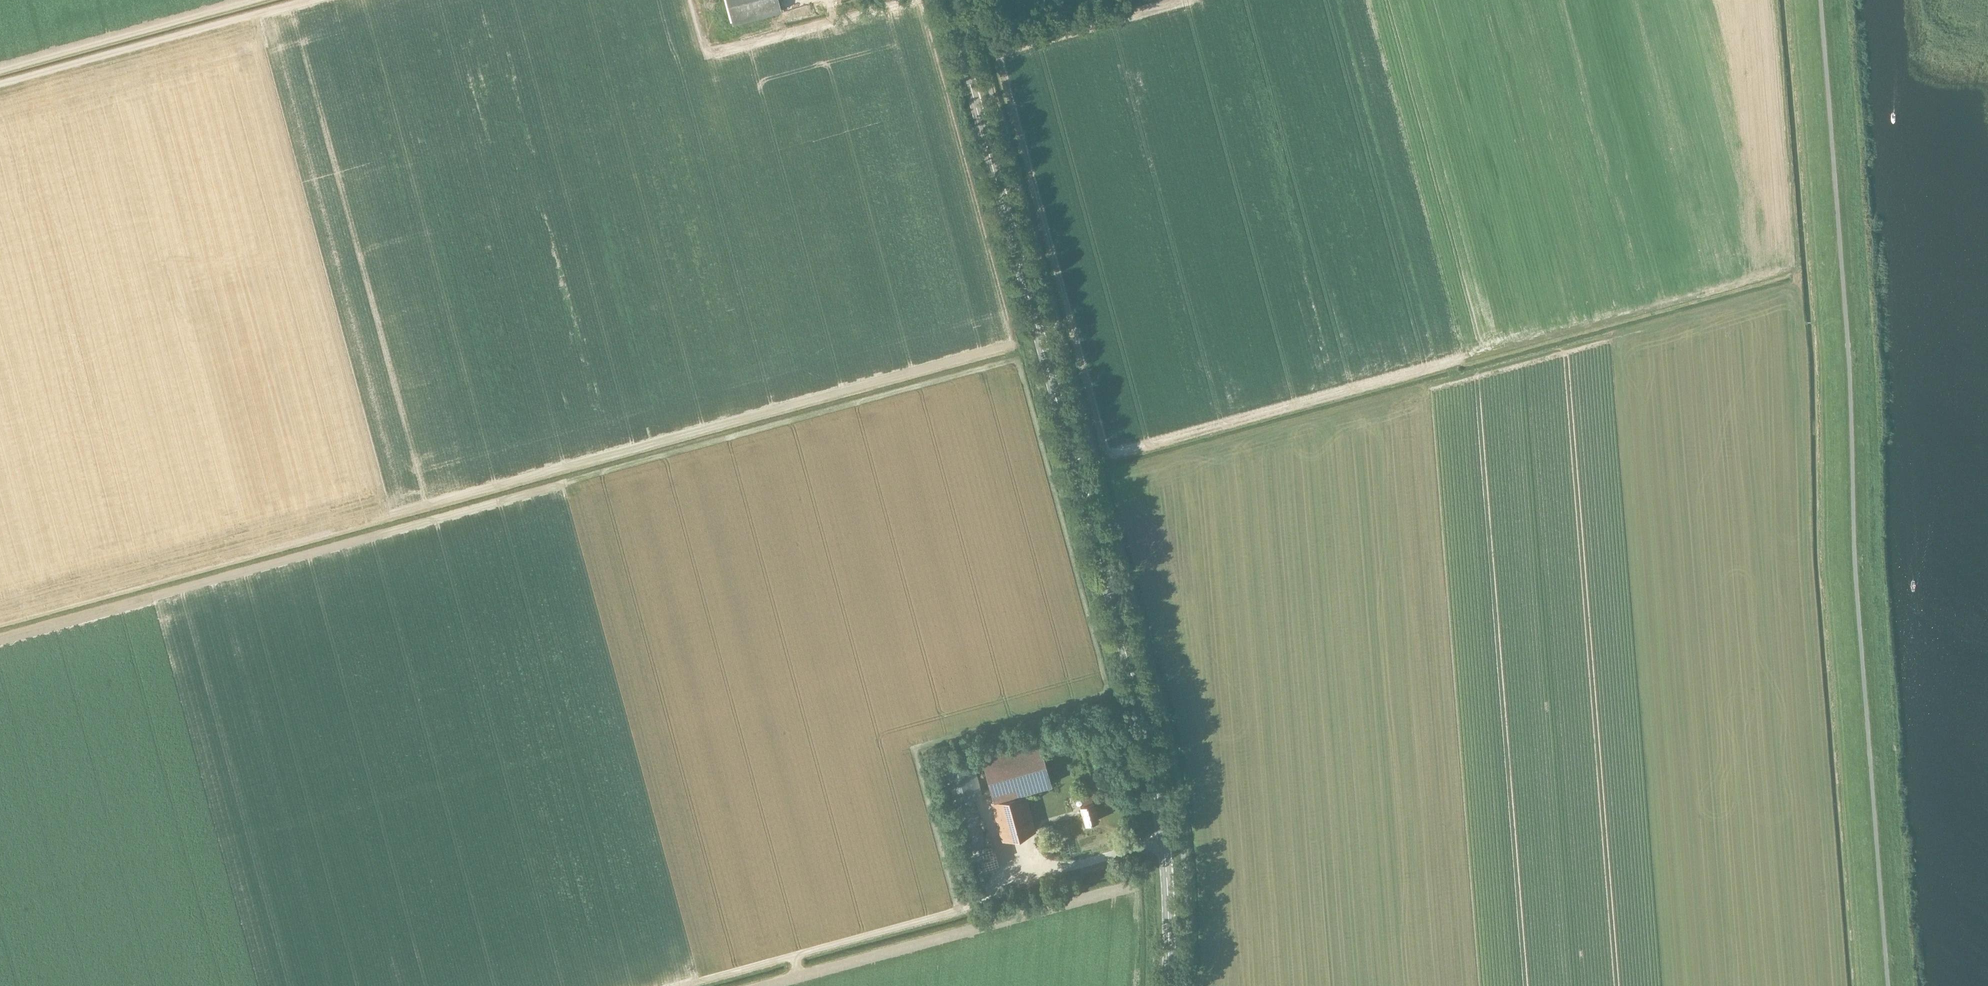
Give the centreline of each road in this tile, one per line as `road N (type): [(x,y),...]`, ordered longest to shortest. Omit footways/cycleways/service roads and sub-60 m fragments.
road 1 (secondary): [(1168,985),(1166,867),(1146,738),(947,0)]

